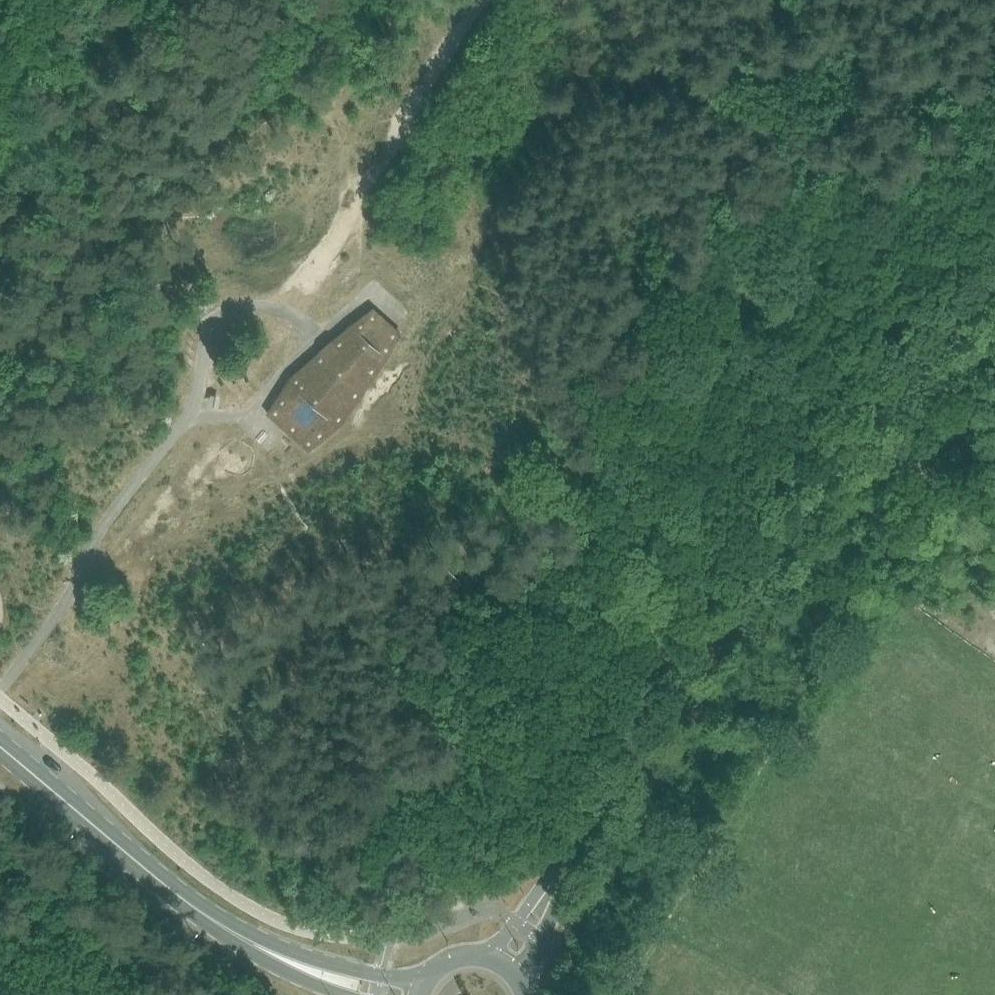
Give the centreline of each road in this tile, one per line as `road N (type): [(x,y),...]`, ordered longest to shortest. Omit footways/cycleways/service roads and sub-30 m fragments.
road 1 (secondary): [(501,962),(854,443),(958,320),(994,294)]
road 2 (secondary): [(395,994),(309,972),(245,942),(136,862),(0,747)]
road 3 (track): [(994,501),(956,499),(872,421)]

